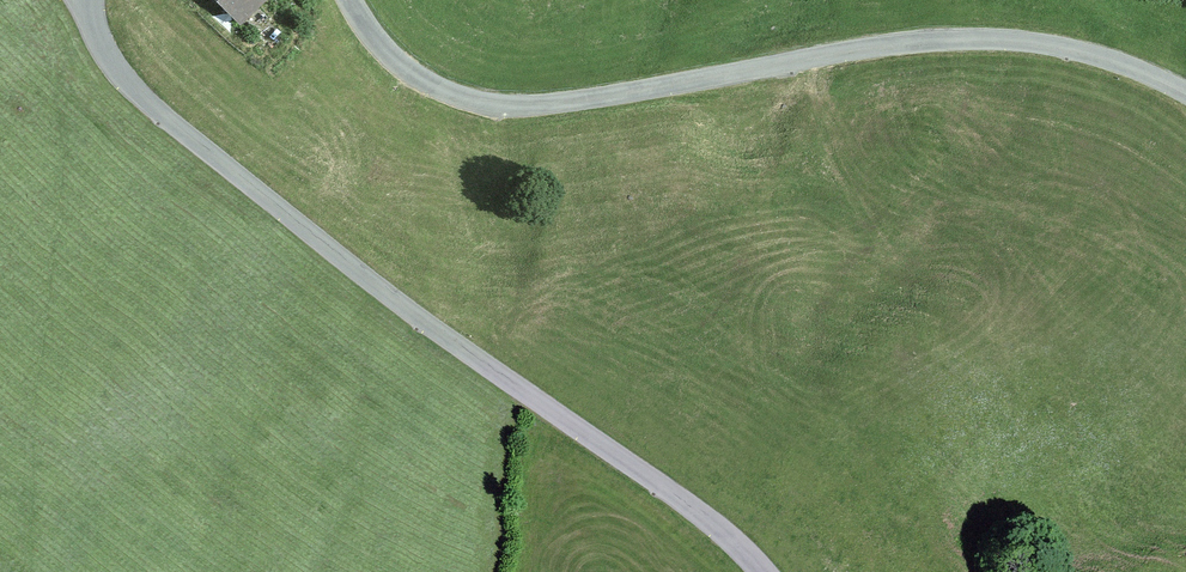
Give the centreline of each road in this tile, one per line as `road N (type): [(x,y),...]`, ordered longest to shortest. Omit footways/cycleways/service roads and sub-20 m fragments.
road 1 (unclassified): [(83,0),(108,59),(132,91),(469,359),(649,478),(760,571)]
road 2 (unclassified): [(1185,94),(1081,53),(956,41),(552,105),(486,104),(405,70),(348,0)]

